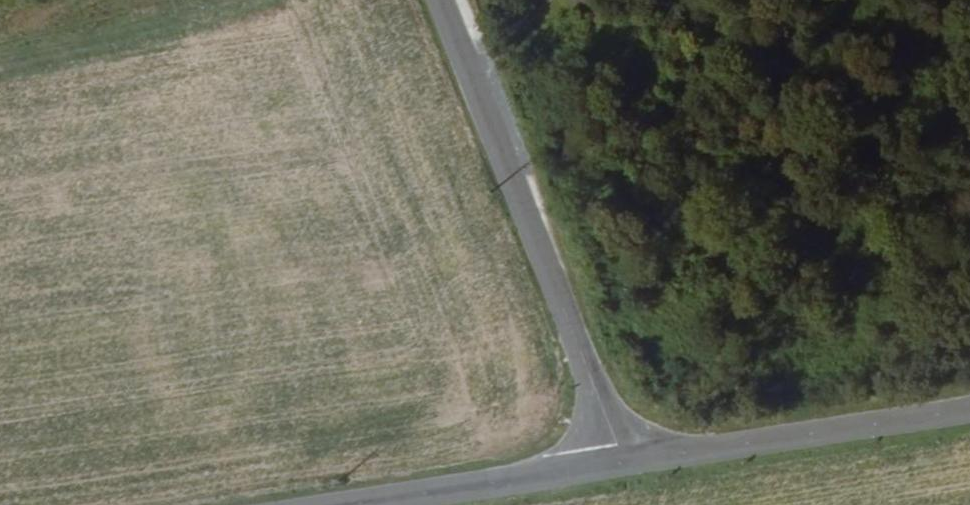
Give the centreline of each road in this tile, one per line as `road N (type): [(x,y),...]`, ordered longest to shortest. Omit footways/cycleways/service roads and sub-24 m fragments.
road 1 (tertiary): [(443,0),(621,463)]
road 2 (tertiary): [(969,409),(621,463)]
road 3 (tertiary): [(621,463),(353,504)]

